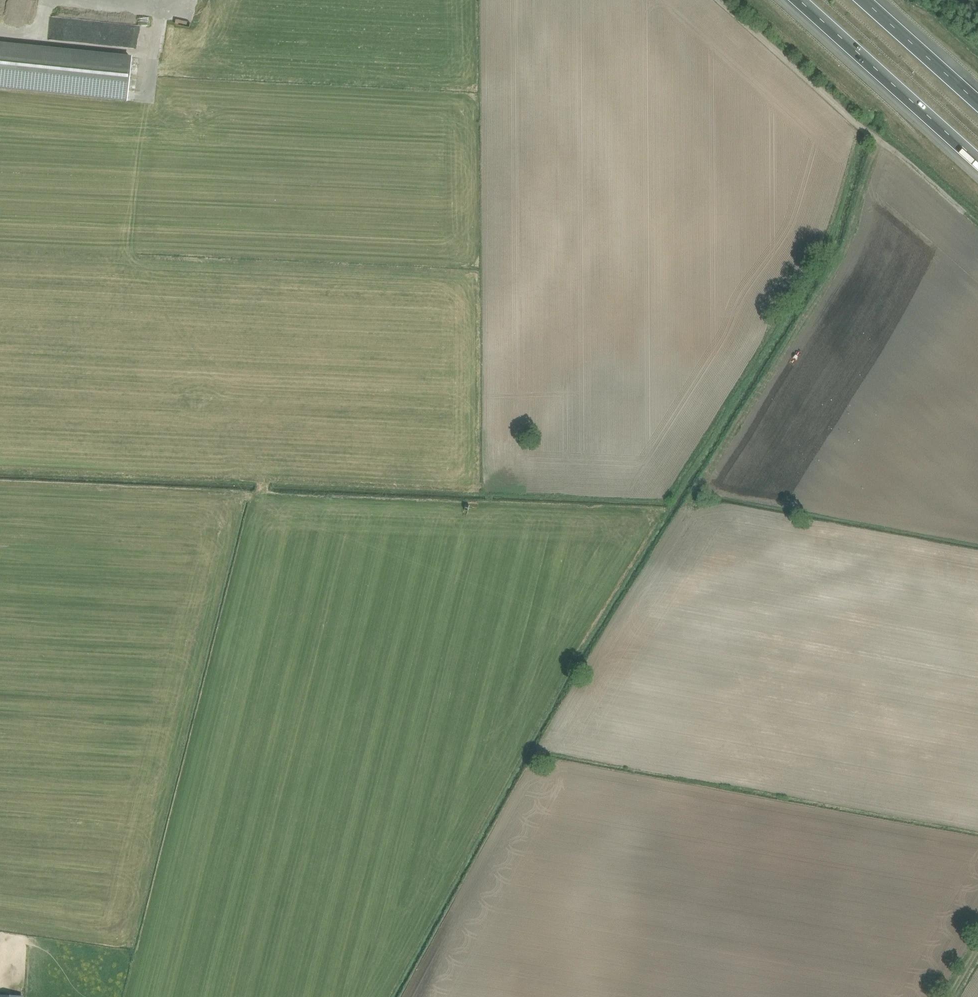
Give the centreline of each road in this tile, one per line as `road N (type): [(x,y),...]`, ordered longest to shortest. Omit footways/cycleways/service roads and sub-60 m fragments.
road 1 (unclassified): [(977,225),(721,0)]
road 2 (motorway): [(800,0),(977,160)]
road 3 (motorway): [(977,102),(864,0)]

